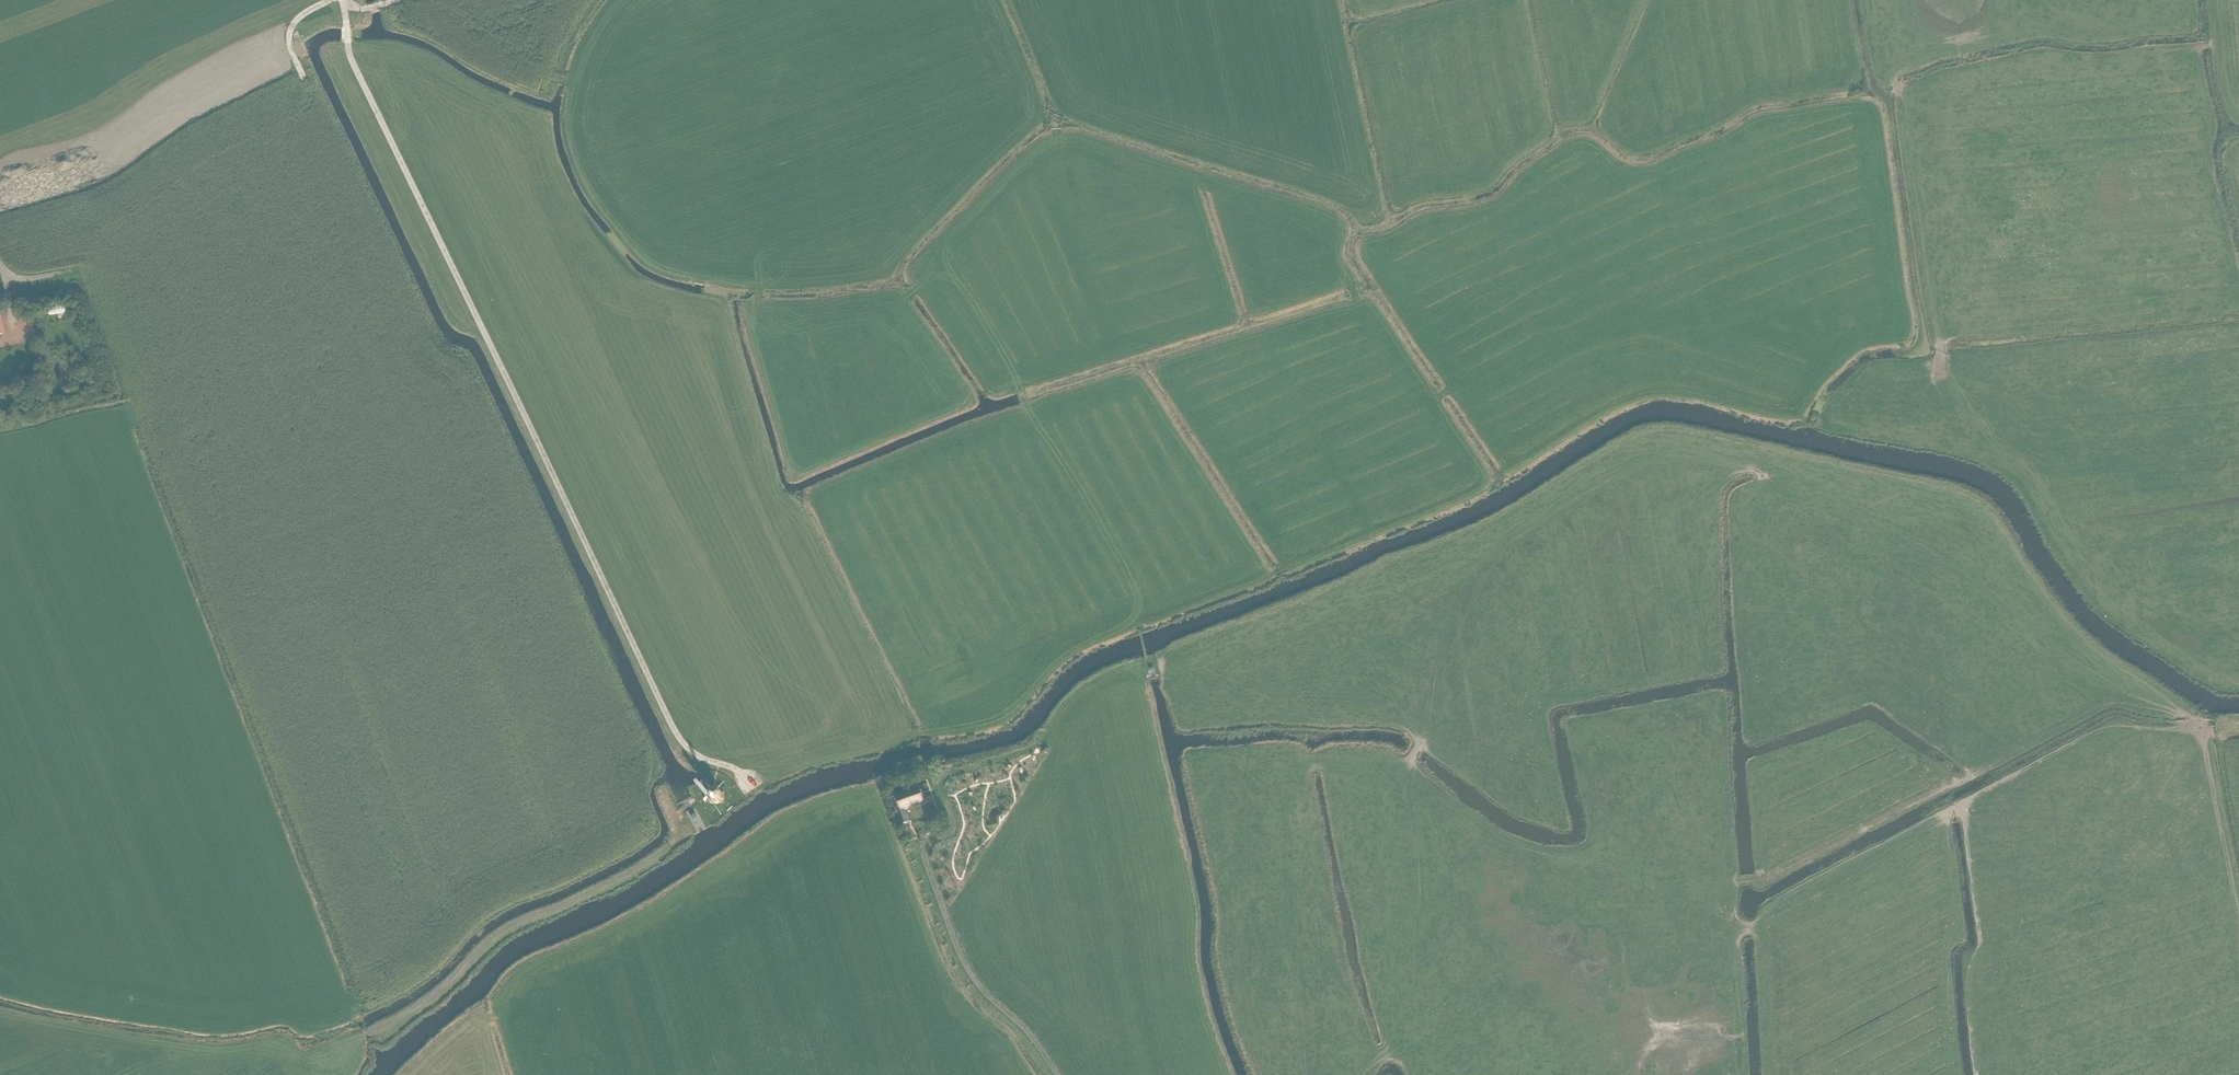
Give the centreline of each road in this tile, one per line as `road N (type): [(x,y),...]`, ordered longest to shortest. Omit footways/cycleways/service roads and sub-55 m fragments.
road 1 (unclassified): [(752,788),(740,772),(693,752),(677,734),(350,55),(343,0)]
road 2 (track): [(1056,1074),(968,969),(917,839)]

